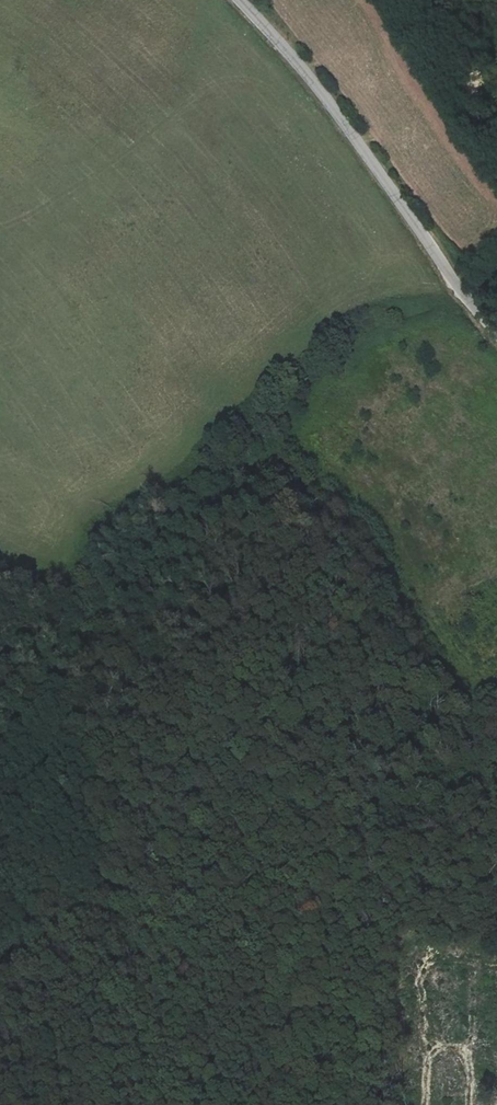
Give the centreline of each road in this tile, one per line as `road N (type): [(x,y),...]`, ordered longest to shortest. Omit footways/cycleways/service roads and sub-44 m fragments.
road 1 (unclassified): [(496,333),(312,78),(239,0)]

